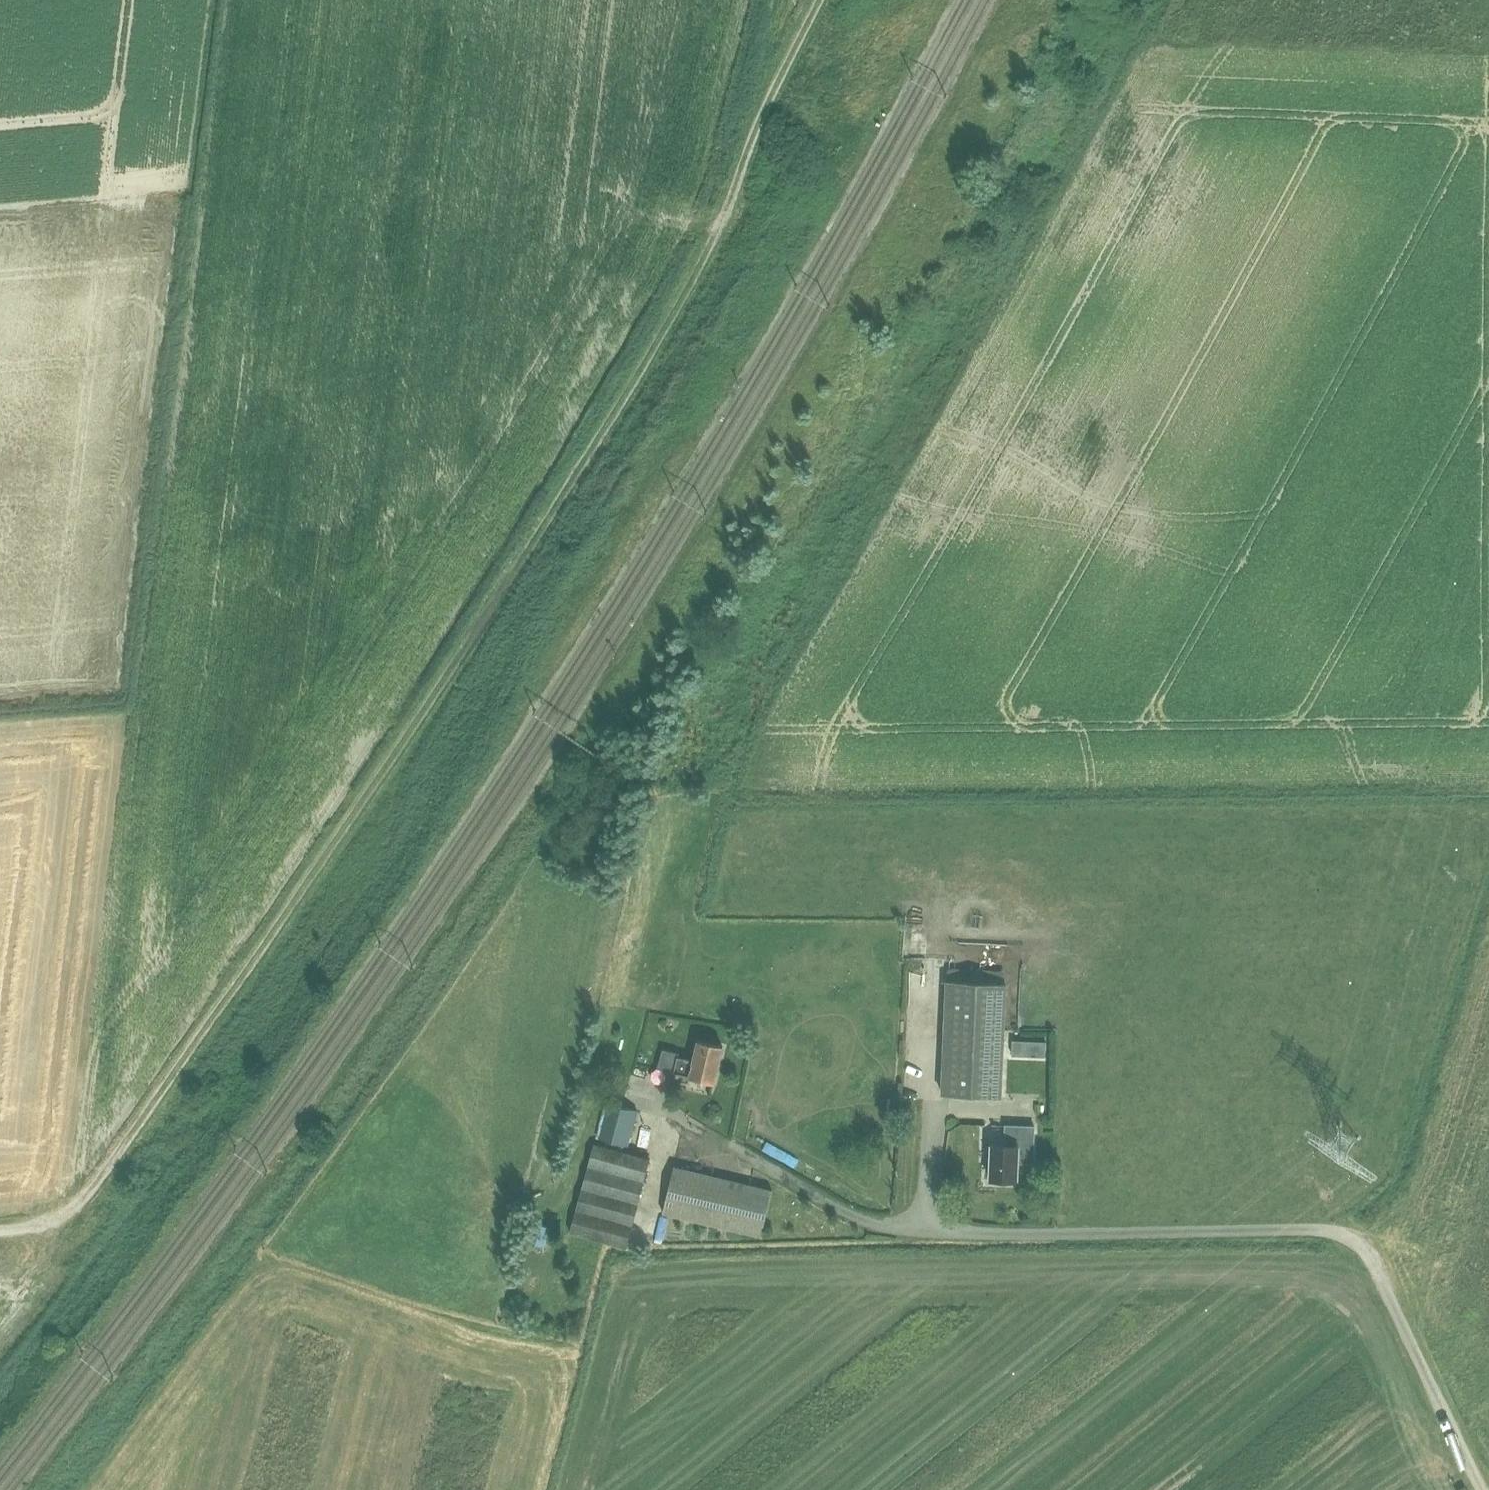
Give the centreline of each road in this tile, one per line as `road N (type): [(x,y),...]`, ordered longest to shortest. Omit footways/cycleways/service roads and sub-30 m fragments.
road 1 (track): [(8,1228),(62,1214),(90,1191),(409,732),(688,281),(823,0)]

